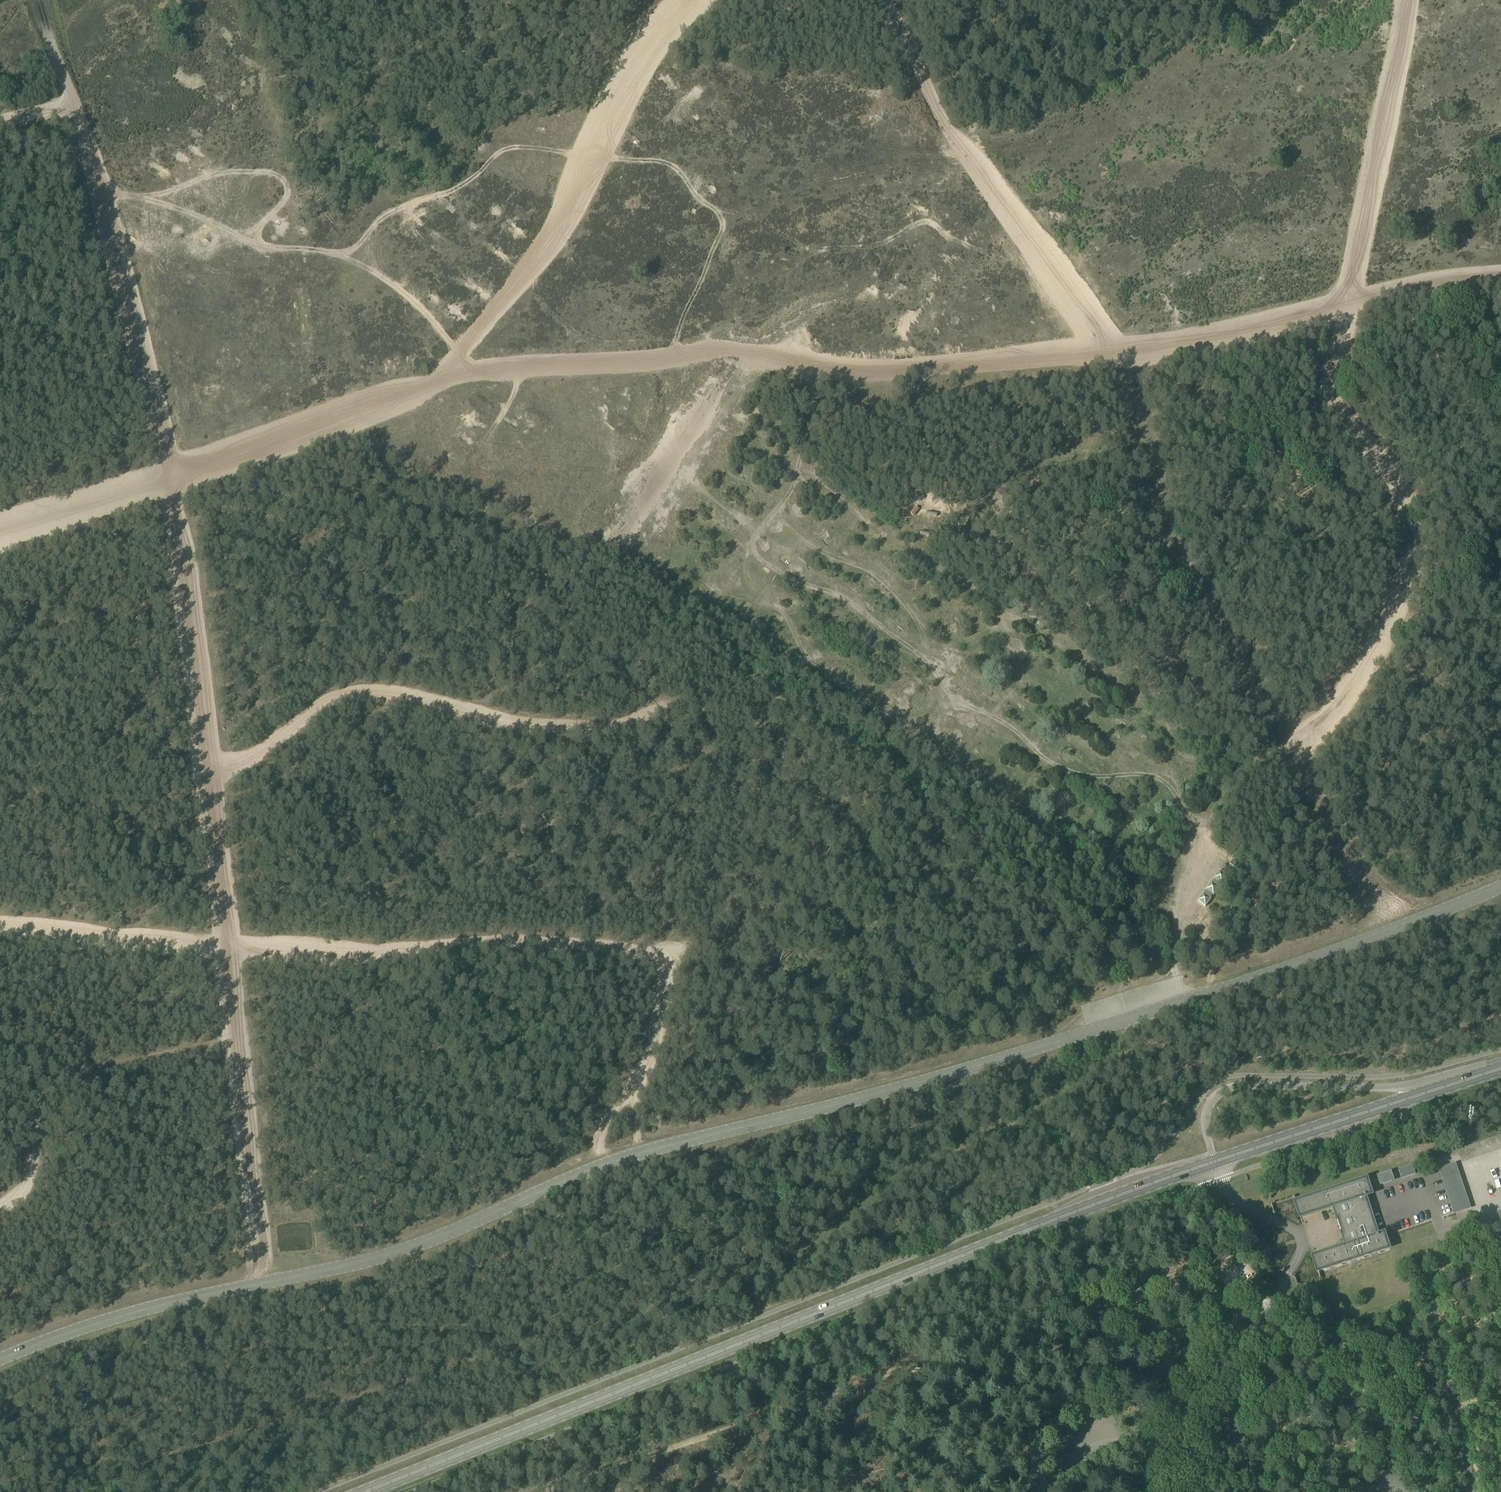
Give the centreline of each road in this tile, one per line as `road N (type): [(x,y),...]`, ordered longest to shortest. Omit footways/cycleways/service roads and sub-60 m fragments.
road 1 (track): [(40,0),(102,192),(172,476),(267,1284)]
road 2 (track): [(448,372),(735,351),(871,371),(1192,345),(1410,286),(1500,275)]
road 3 (track): [(0,532),(325,428),(448,372),(572,208),(607,116),(648,46),(695,0)]
road 4 (primary): [(364,1491),(1214,1162)]
road 5 (track): [(0,928),(362,954),(505,941),(648,955),(662,965),(665,994),(594,1167)]
road 6 (track): [(1291,755),(1364,669),(1406,569),(1391,480),(1337,402),(1333,382),(1405,0)]
road 7 (track): [(1395,928),(1166,538),(1160,487),(1098,353)]
road 8 (track): [(208,781),(347,692),(385,693),(583,732),(663,705)]
road 9 (track): [(881,0),(950,130),(1098,353)]
road 10 (track): [(0,1208),(26,1182),(44,1099),(64,1076),(239,1039)]
road 11 (primary): [(1440,1087),(1226,1089),(1204,1116),(1214,1162)]
road 12 (unclassified): [(1413,1248),(1434,1275),(1434,1342),(1471,1491)]
road 13 (primary): [(1214,1162),(1440,1087)]
road 14 (unclassified): [(1259,1317),(1367,1416),(1392,1459),(1391,1489)]
road 15 (unclassified): [(1259,1317),(1302,1248),(1298,1232),(1236,1201),(1214,1162)]
road 16 (unclassified): [(1161,1458),(1259,1317)]
road 17 (unclassified): [(1268,1480),(1391,1489)]

